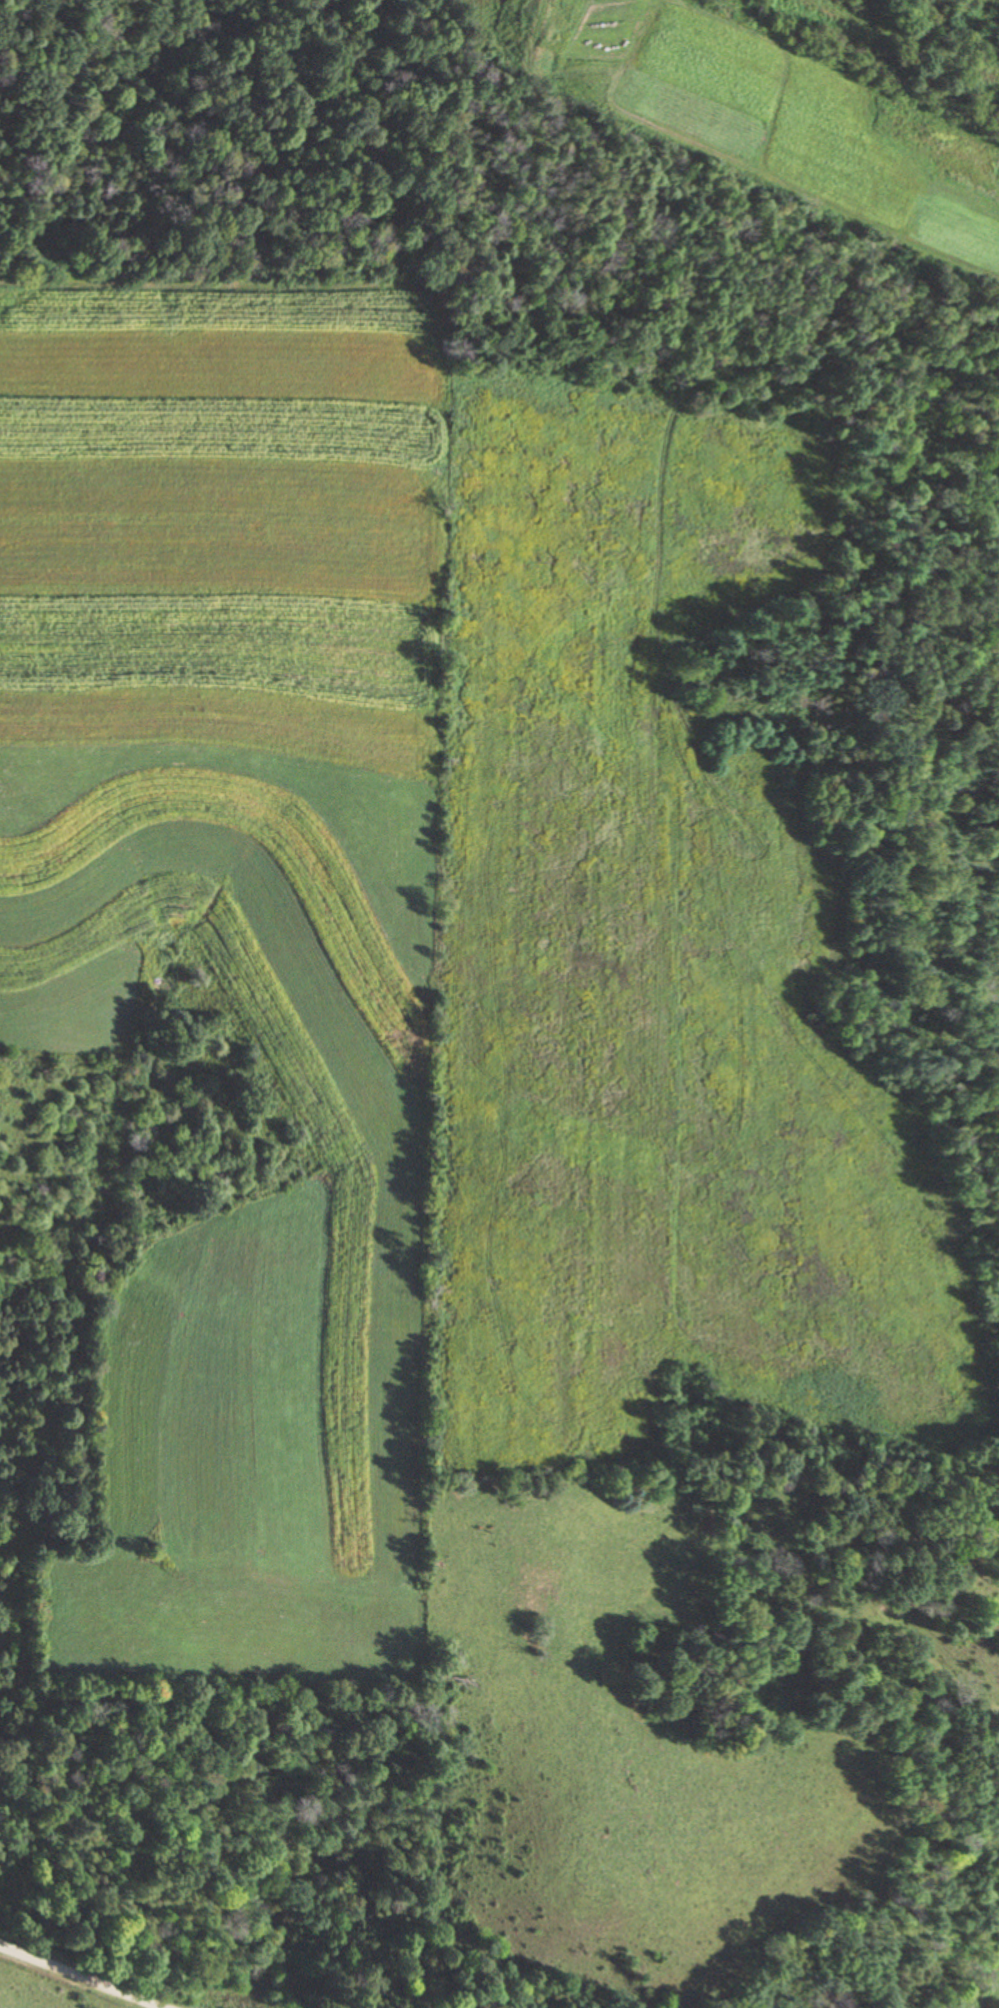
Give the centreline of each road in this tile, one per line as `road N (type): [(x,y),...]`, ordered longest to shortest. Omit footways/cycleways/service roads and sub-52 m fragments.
road 1 (residential): [(154,2007),(0,1947)]

